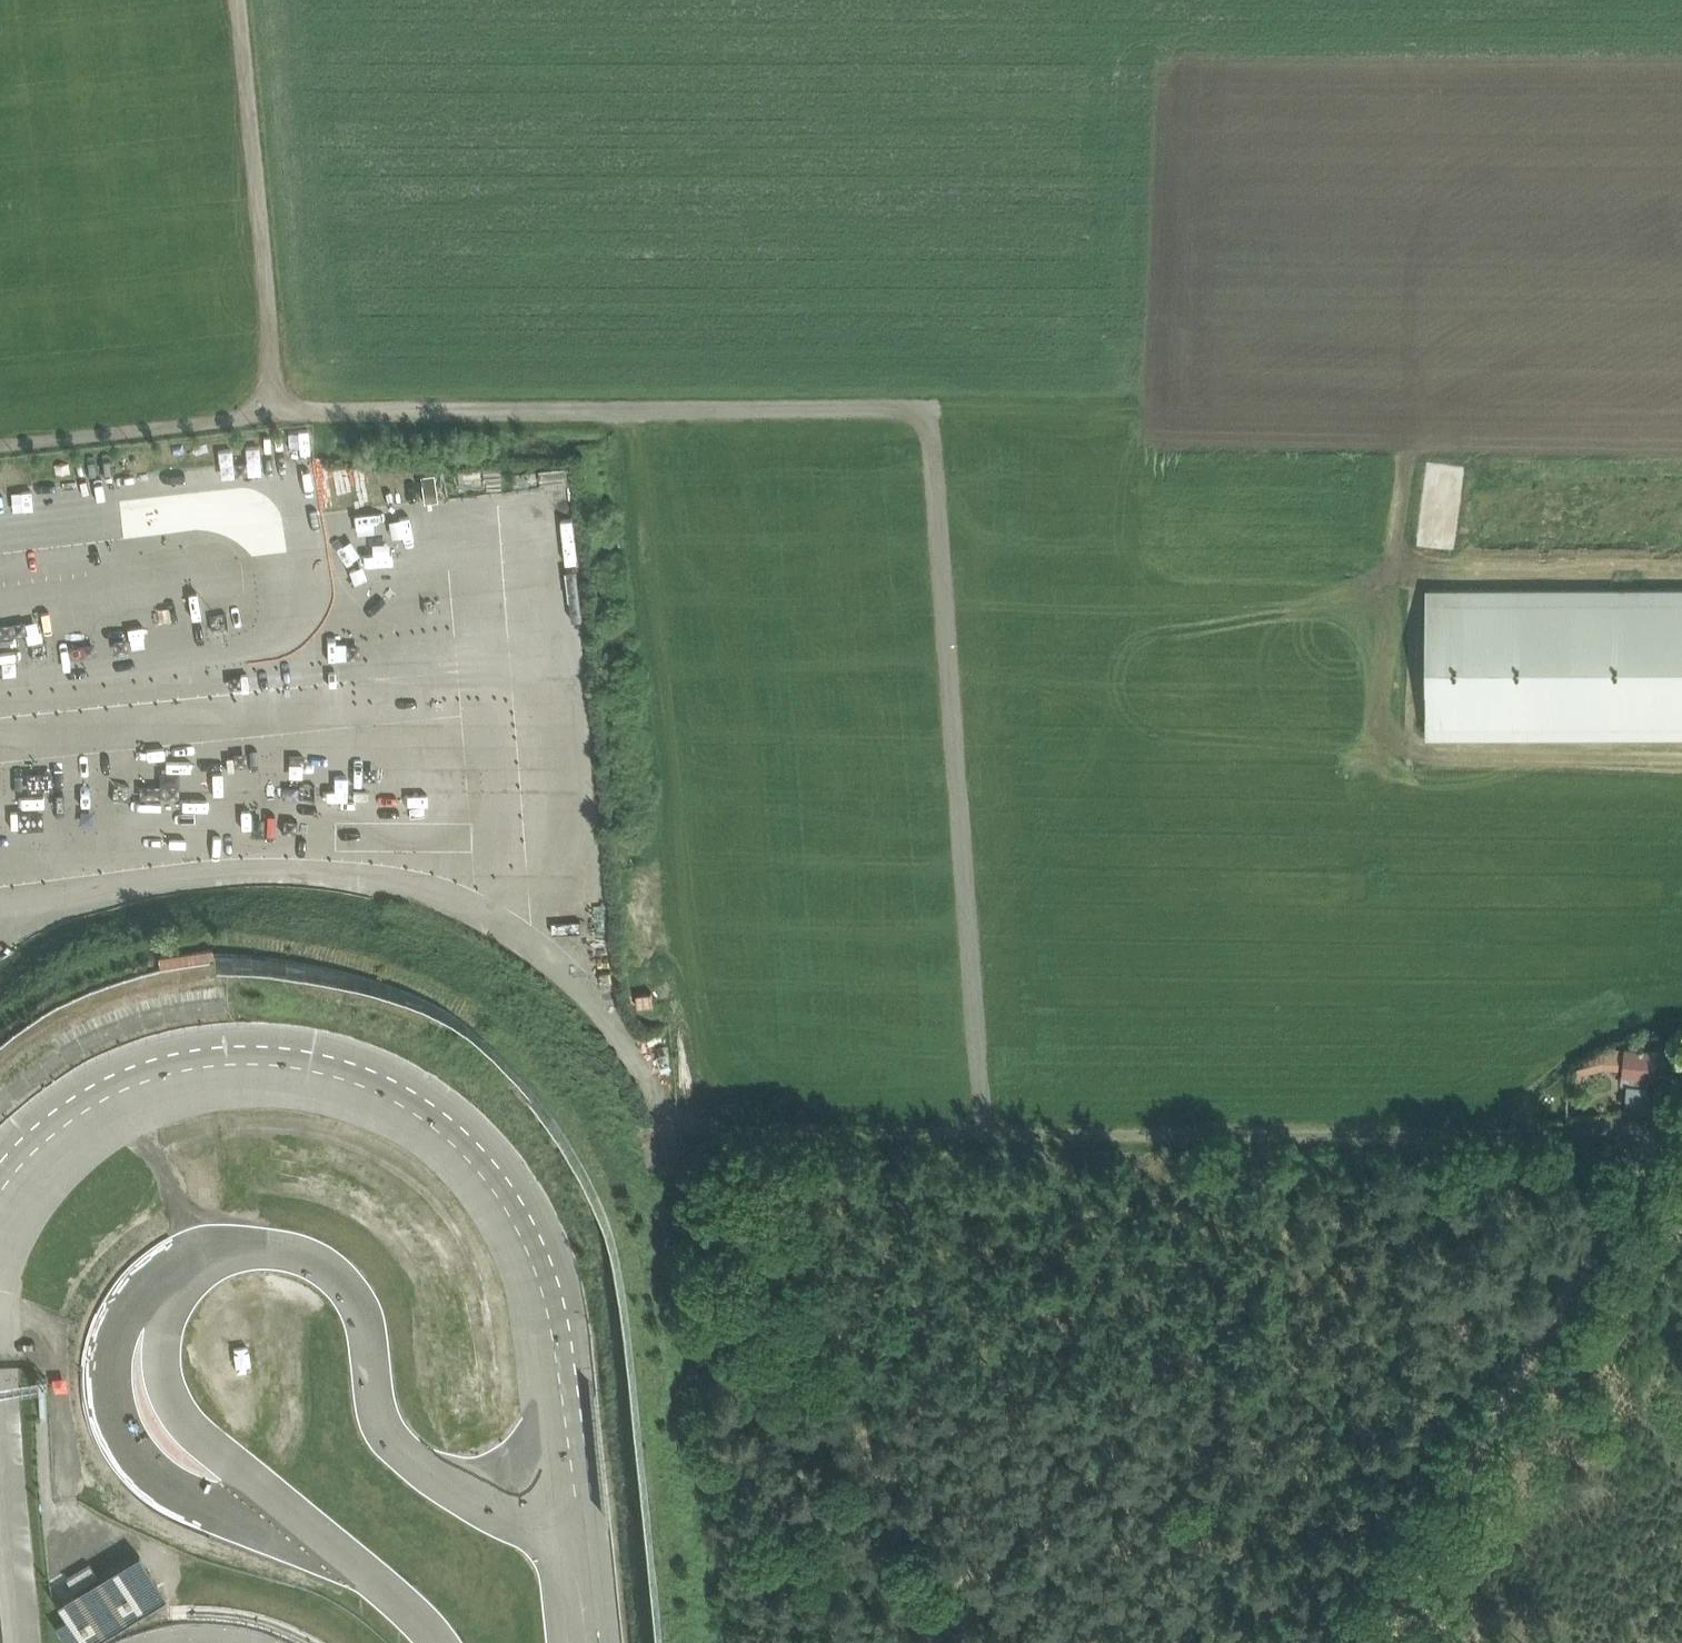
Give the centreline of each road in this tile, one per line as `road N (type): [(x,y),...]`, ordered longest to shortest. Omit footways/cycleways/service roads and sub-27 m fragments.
road 1 (track): [(1653,1145),(678,1132)]
road 2 (track): [(1370,1642),(1653,1145)]

